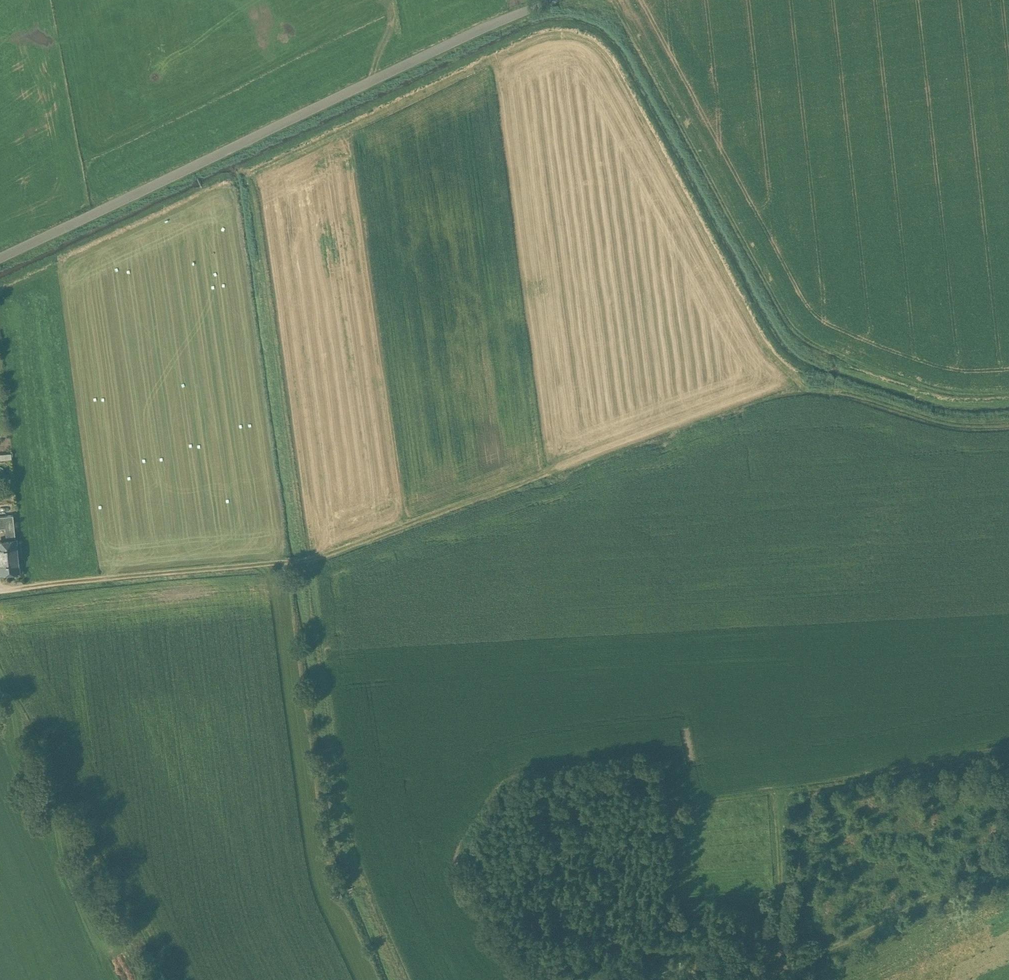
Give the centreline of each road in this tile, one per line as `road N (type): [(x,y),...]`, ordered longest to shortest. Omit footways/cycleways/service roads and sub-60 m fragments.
road 1 (unclassified): [(549,0),(0,255)]
road 2 (track): [(776,979),(918,905),(1008,873)]

